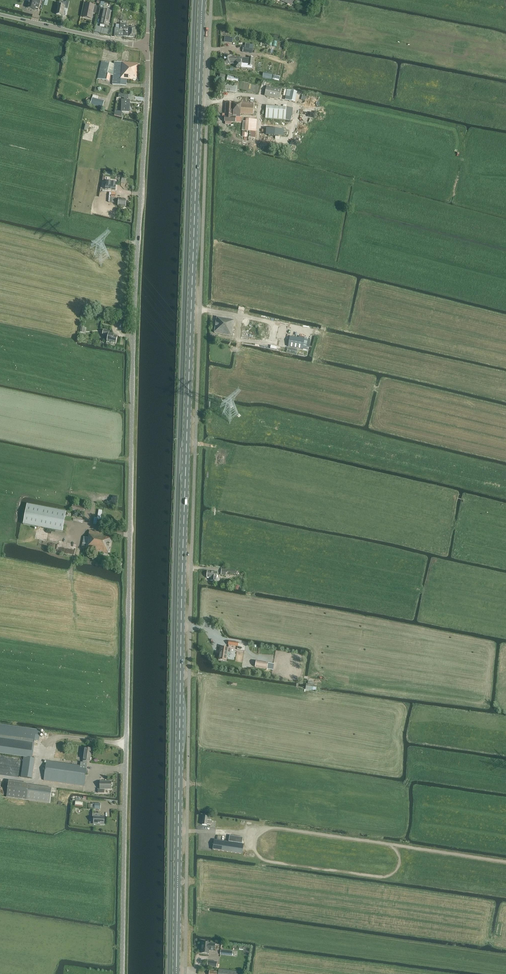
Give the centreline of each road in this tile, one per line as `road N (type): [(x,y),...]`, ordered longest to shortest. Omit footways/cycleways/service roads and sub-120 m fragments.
road 1 (primary): [(176,973),(203,0)]
road 2 (unclassified): [(123,973),(132,397),(147,47)]
road 3 (track): [(273,862),(381,877),(395,872),(400,858),(389,844),(282,829),(254,838),(264,860)]
road 4 (track): [(0,777),(37,782),(57,738),(126,743)]
road 5 (unclassified): [(147,47),(0,14)]

